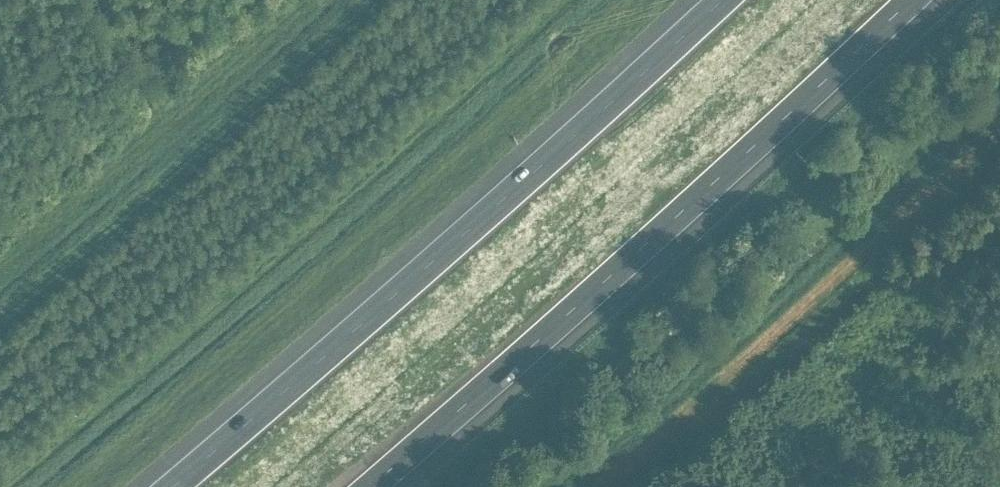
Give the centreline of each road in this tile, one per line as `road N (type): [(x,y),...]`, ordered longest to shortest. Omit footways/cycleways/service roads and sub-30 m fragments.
road 1 (motorway): [(723,0),(169,486)]
road 2 (motorway): [(369,486),(909,0)]

